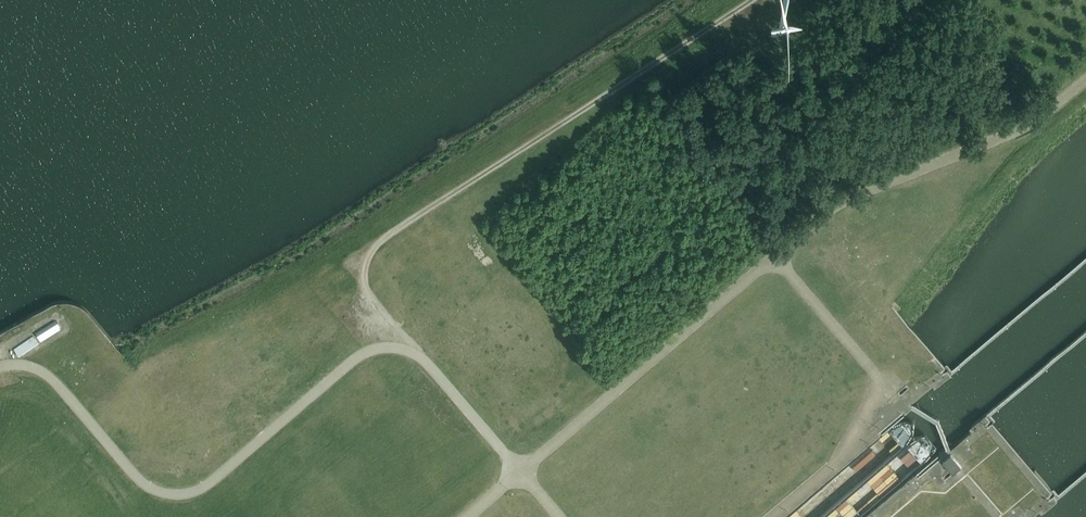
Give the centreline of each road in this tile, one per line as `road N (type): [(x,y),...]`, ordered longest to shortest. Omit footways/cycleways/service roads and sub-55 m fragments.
road 1 (unclassified): [(521,473),(839,202),(1025,126),(1085,81)]

